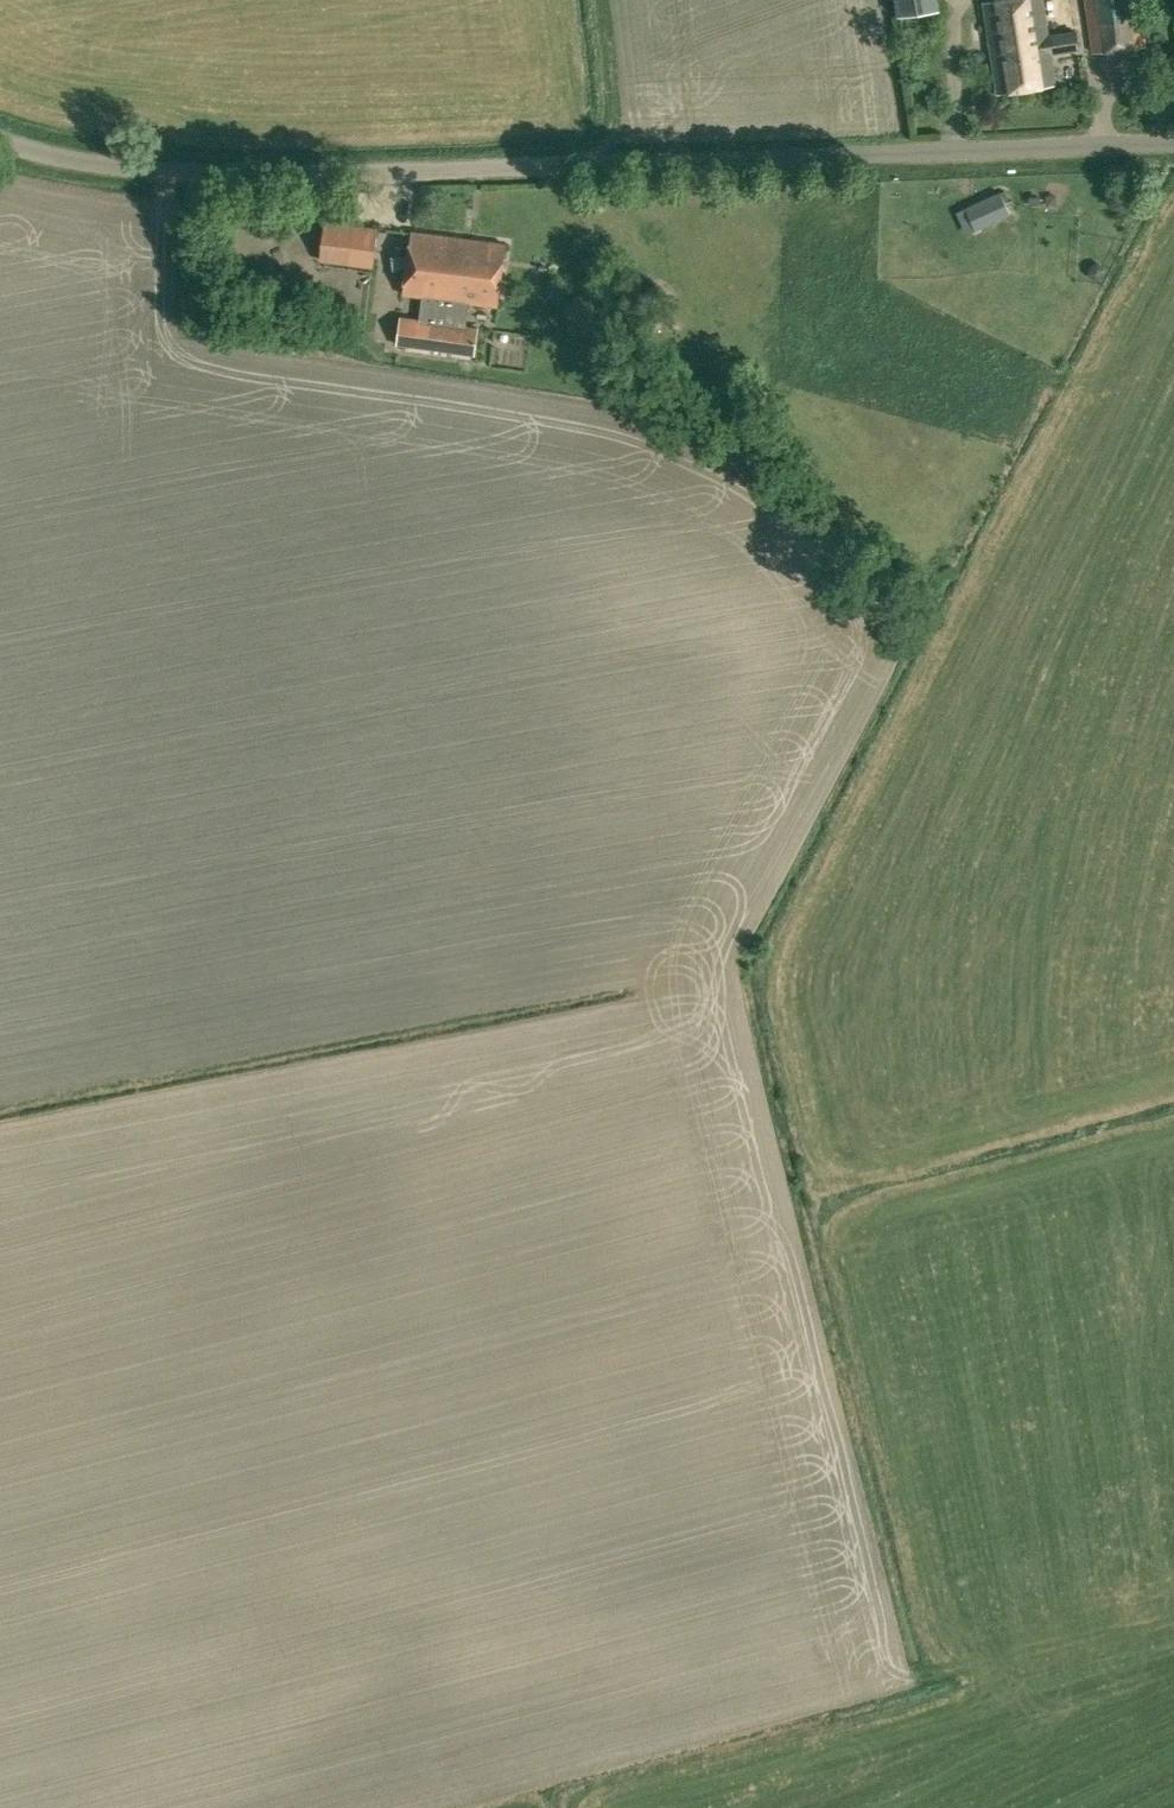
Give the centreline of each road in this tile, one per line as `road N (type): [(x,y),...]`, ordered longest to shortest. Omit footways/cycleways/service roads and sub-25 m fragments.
road 1 (unclassified): [(1173,147),(502,169),(134,169),(49,159),(0,142)]

